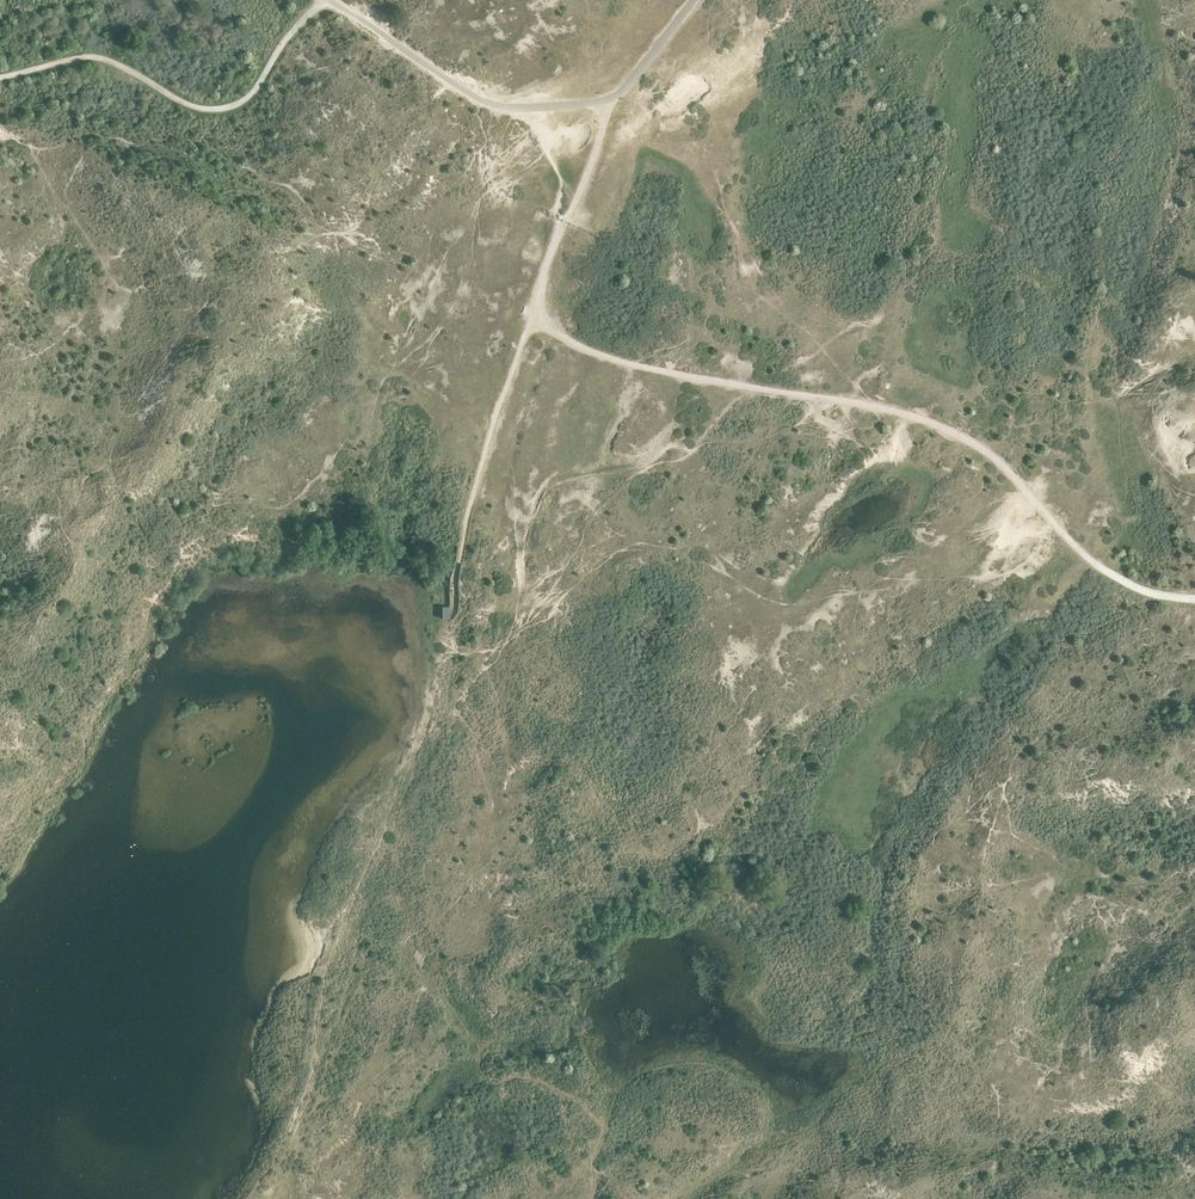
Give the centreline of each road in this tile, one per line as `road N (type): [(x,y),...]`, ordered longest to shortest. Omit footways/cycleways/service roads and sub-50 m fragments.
road 1 (track): [(1194,596),(1149,590),(1082,554),(974,444),(928,421),(636,365),(532,322),(531,300),(565,215)]
road 2 (track): [(325,0),(288,34),(239,103),(188,103),(114,61),(82,57),(0,76)]
road 3 (track): [(565,215),(622,90)]

